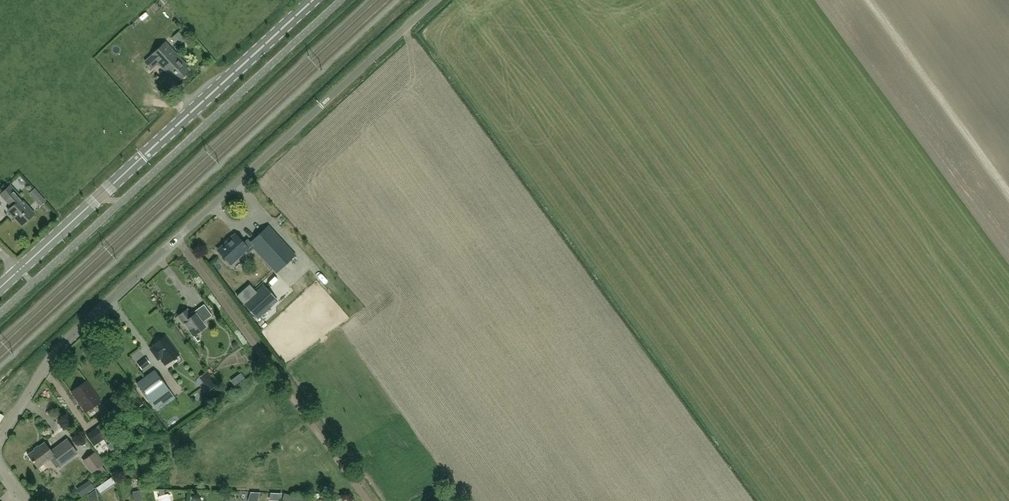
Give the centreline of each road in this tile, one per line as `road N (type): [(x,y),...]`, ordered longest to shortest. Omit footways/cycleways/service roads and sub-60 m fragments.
road 1 (residential): [(0,441),(53,354),(322,106)]
road 2 (secondary): [(19,270),(314,0)]
road 3 (unclassified): [(322,106),(436,0)]

